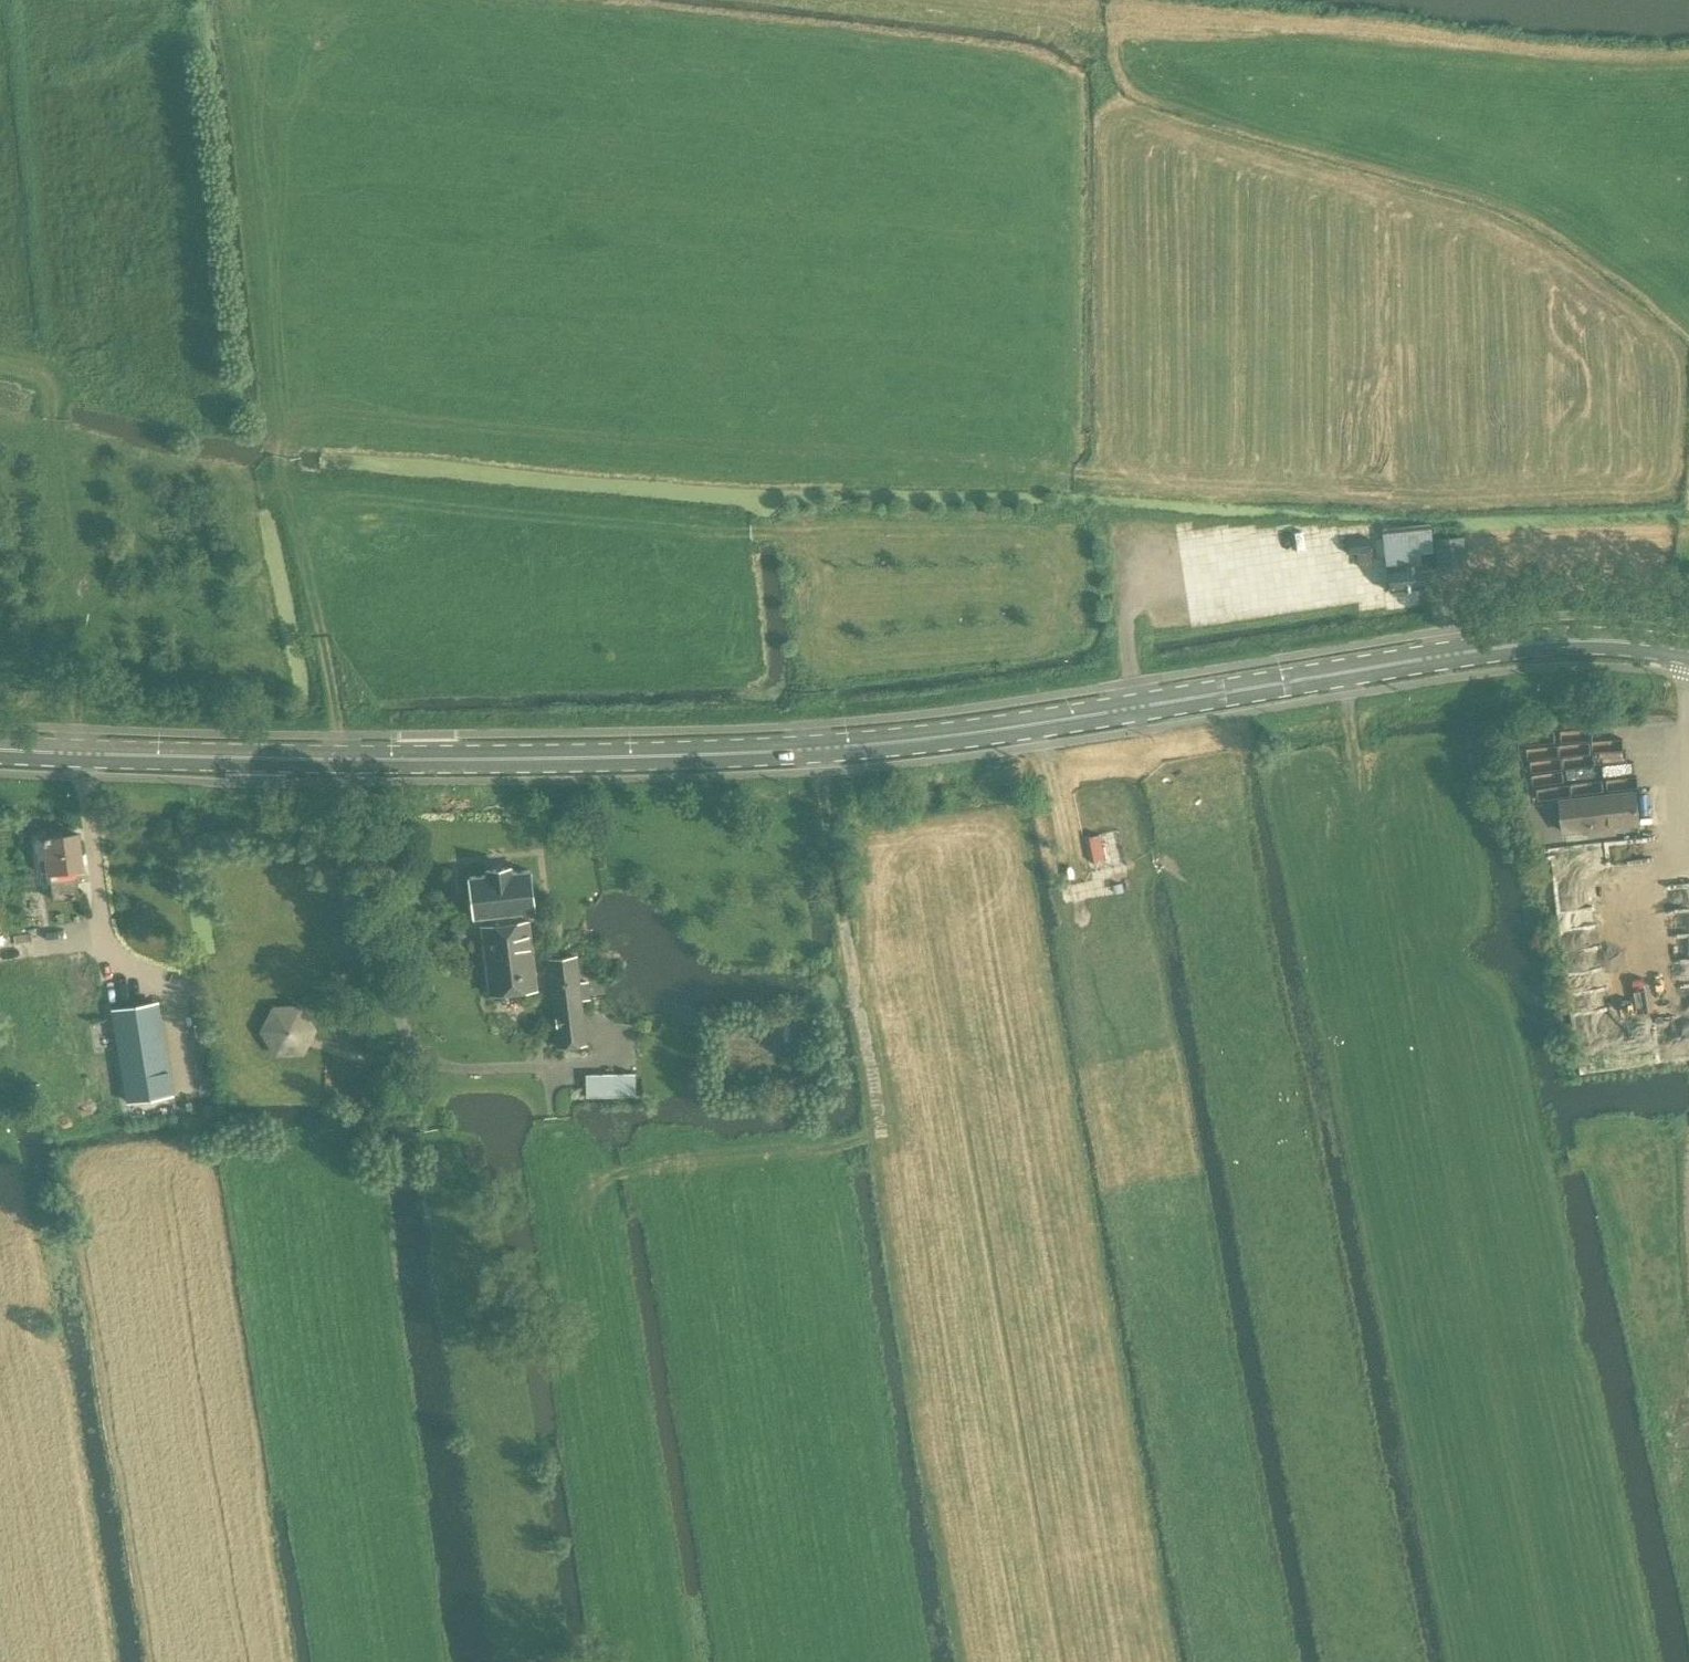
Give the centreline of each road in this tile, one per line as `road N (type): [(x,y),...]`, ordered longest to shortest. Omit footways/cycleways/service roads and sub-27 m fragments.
road 1 (primary): [(0,750),(344,761),(739,754),(941,737),(1494,648),(1612,641),(1688,652)]
road 2 (track): [(1251,1661),(1116,881),(1189,833),(1156,771),(1129,759),(1063,758),(1039,721)]
road 3 (track): [(1345,673),(1451,1259)]

